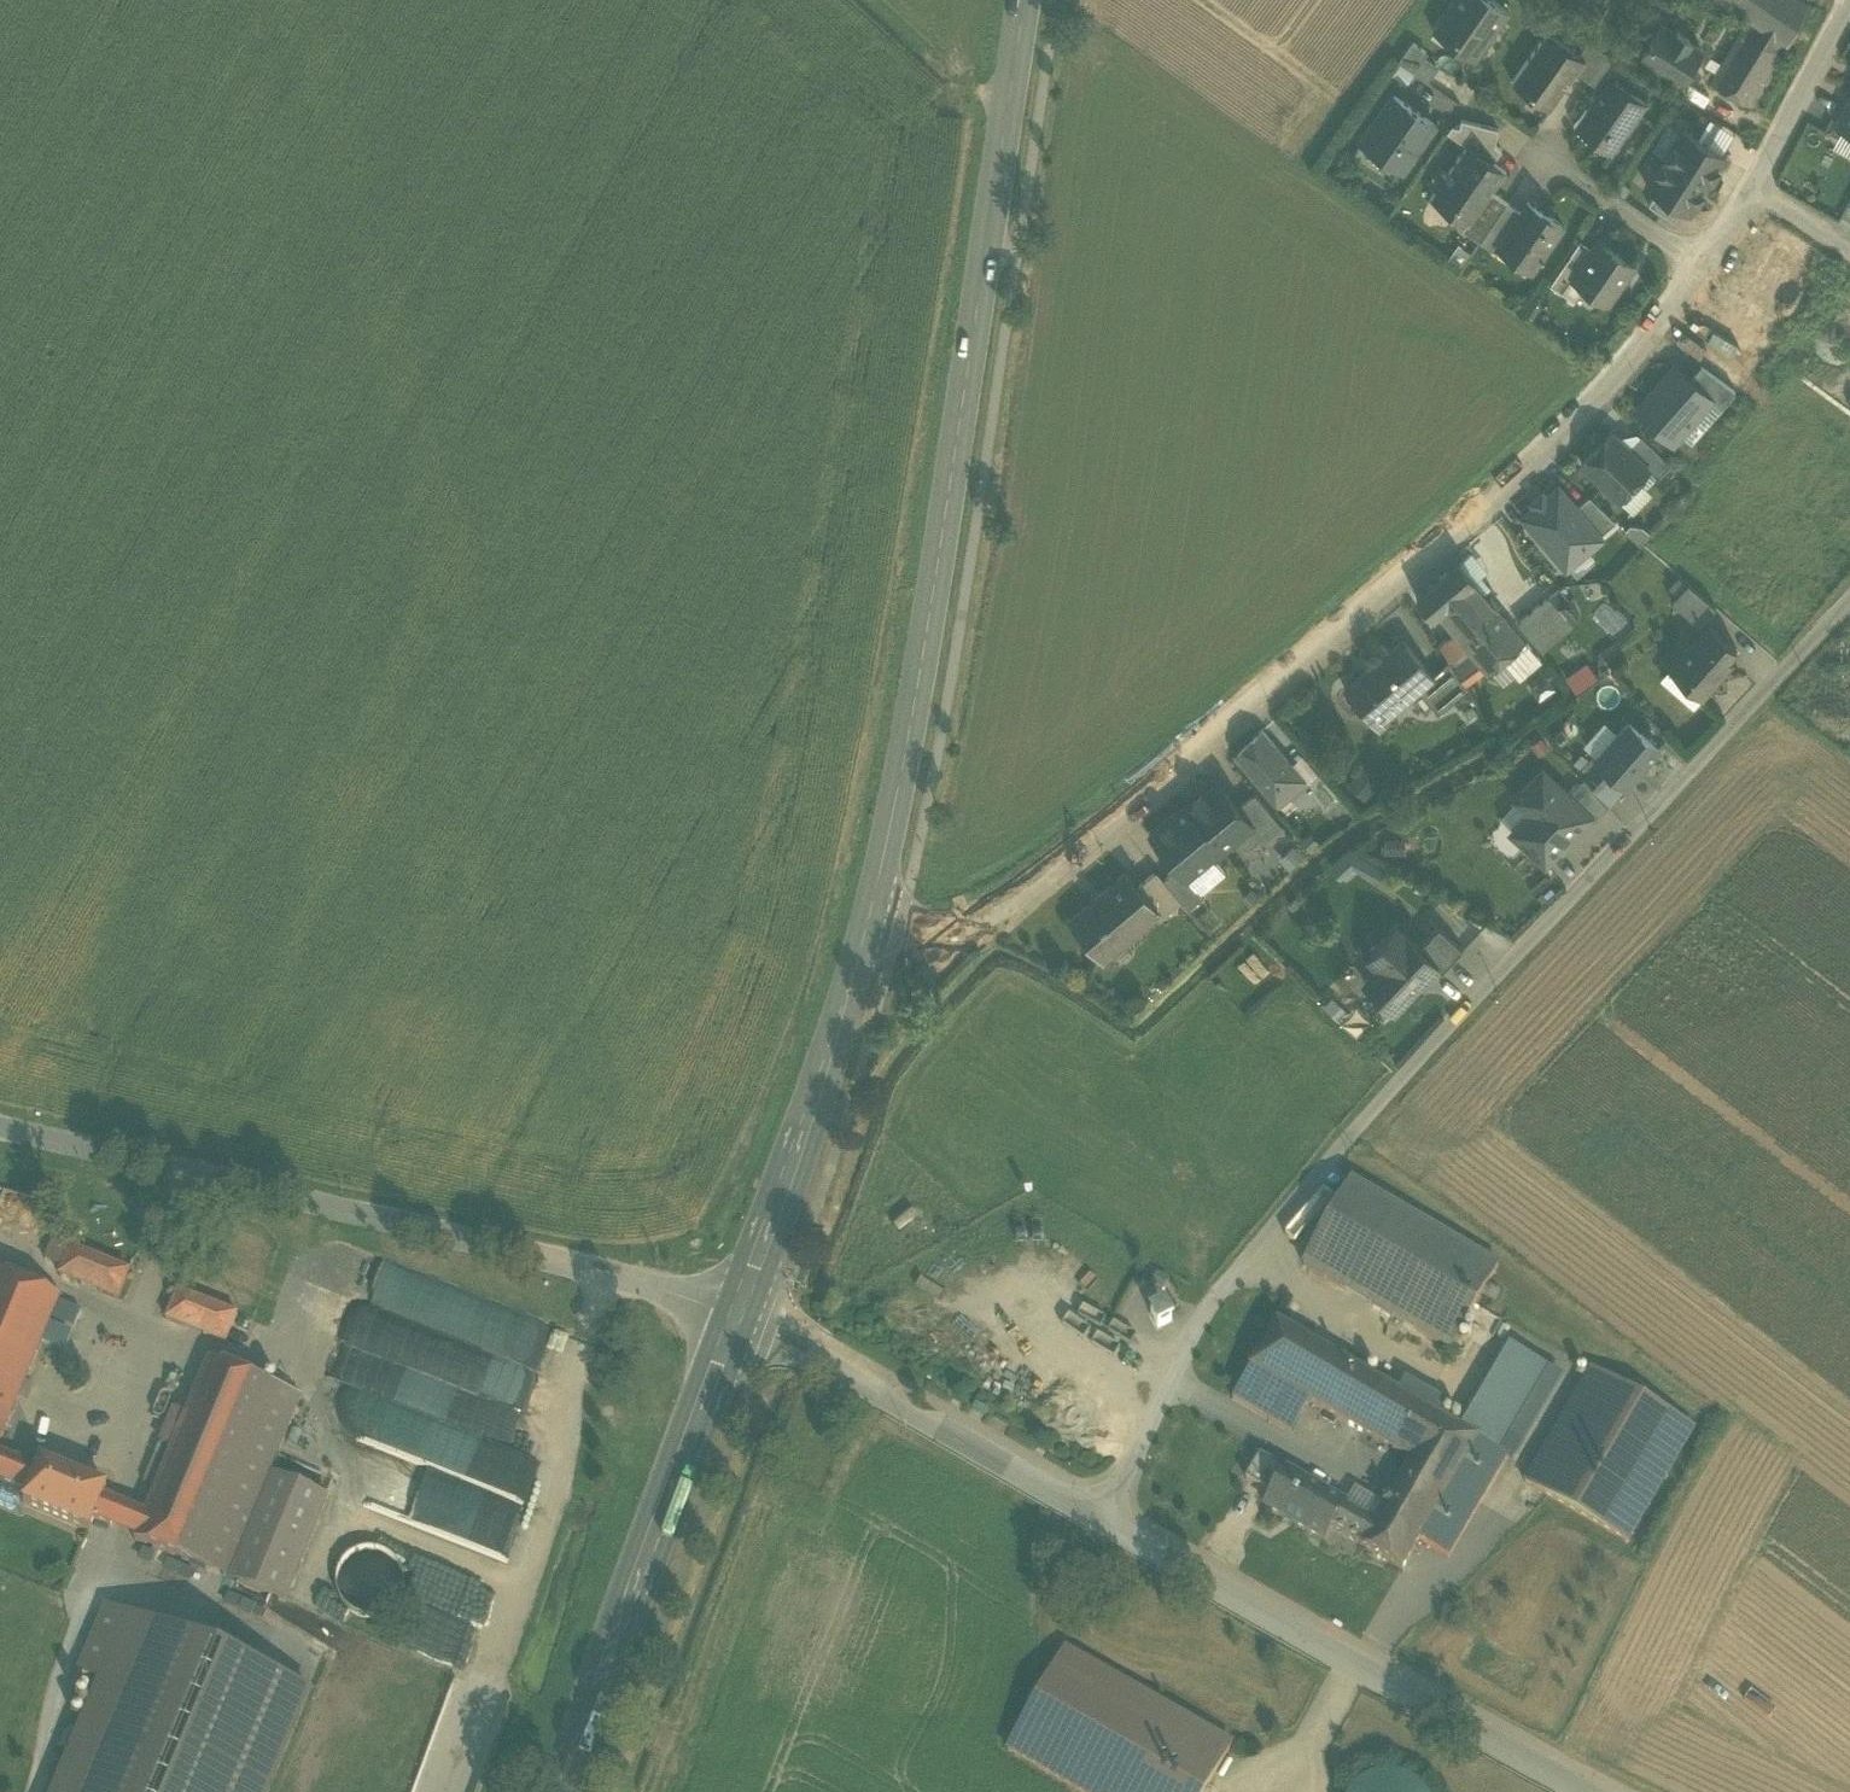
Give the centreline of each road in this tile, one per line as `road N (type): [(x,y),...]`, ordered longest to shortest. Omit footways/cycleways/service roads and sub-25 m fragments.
road 1 (residential): [(1849,599),(1404,1074),(1223,1287),(1105,1525)]
road 2 (residential): [(1700,266),(1629,359),(1476,511),(1028,888),(984,915),(938,927),(869,916)]
road 3 (primary): [(869,916),(924,648),(1024,0)]
road 4 (unclassified): [(736,1319),(605,1275),(0,1128)]
road 5 (unclassified): [(1581,1791),(1105,1525)]
road 6 (primary): [(559,1791),(736,1319)]
road 7 (primary): [(736,1319),(823,1076),(869,916)]
road 8 (unclassified): [(1105,1525),(736,1319)]
road 9 (residential): [(1849,0),(1700,266)]
road 10 (residential): [(1700,266),(1466,105)]

